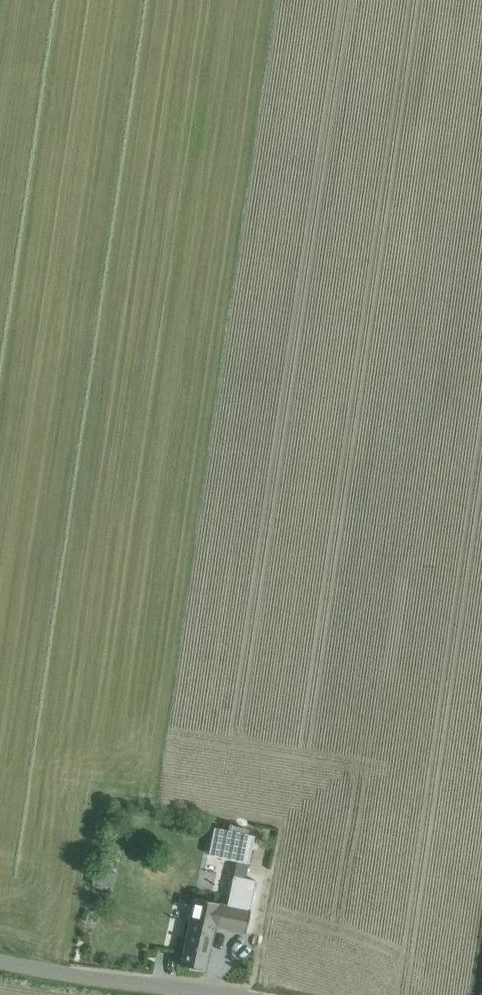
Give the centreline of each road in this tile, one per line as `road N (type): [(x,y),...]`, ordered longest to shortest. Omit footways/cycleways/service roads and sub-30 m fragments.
road 1 (unclassified): [(234,994),(0,963)]

